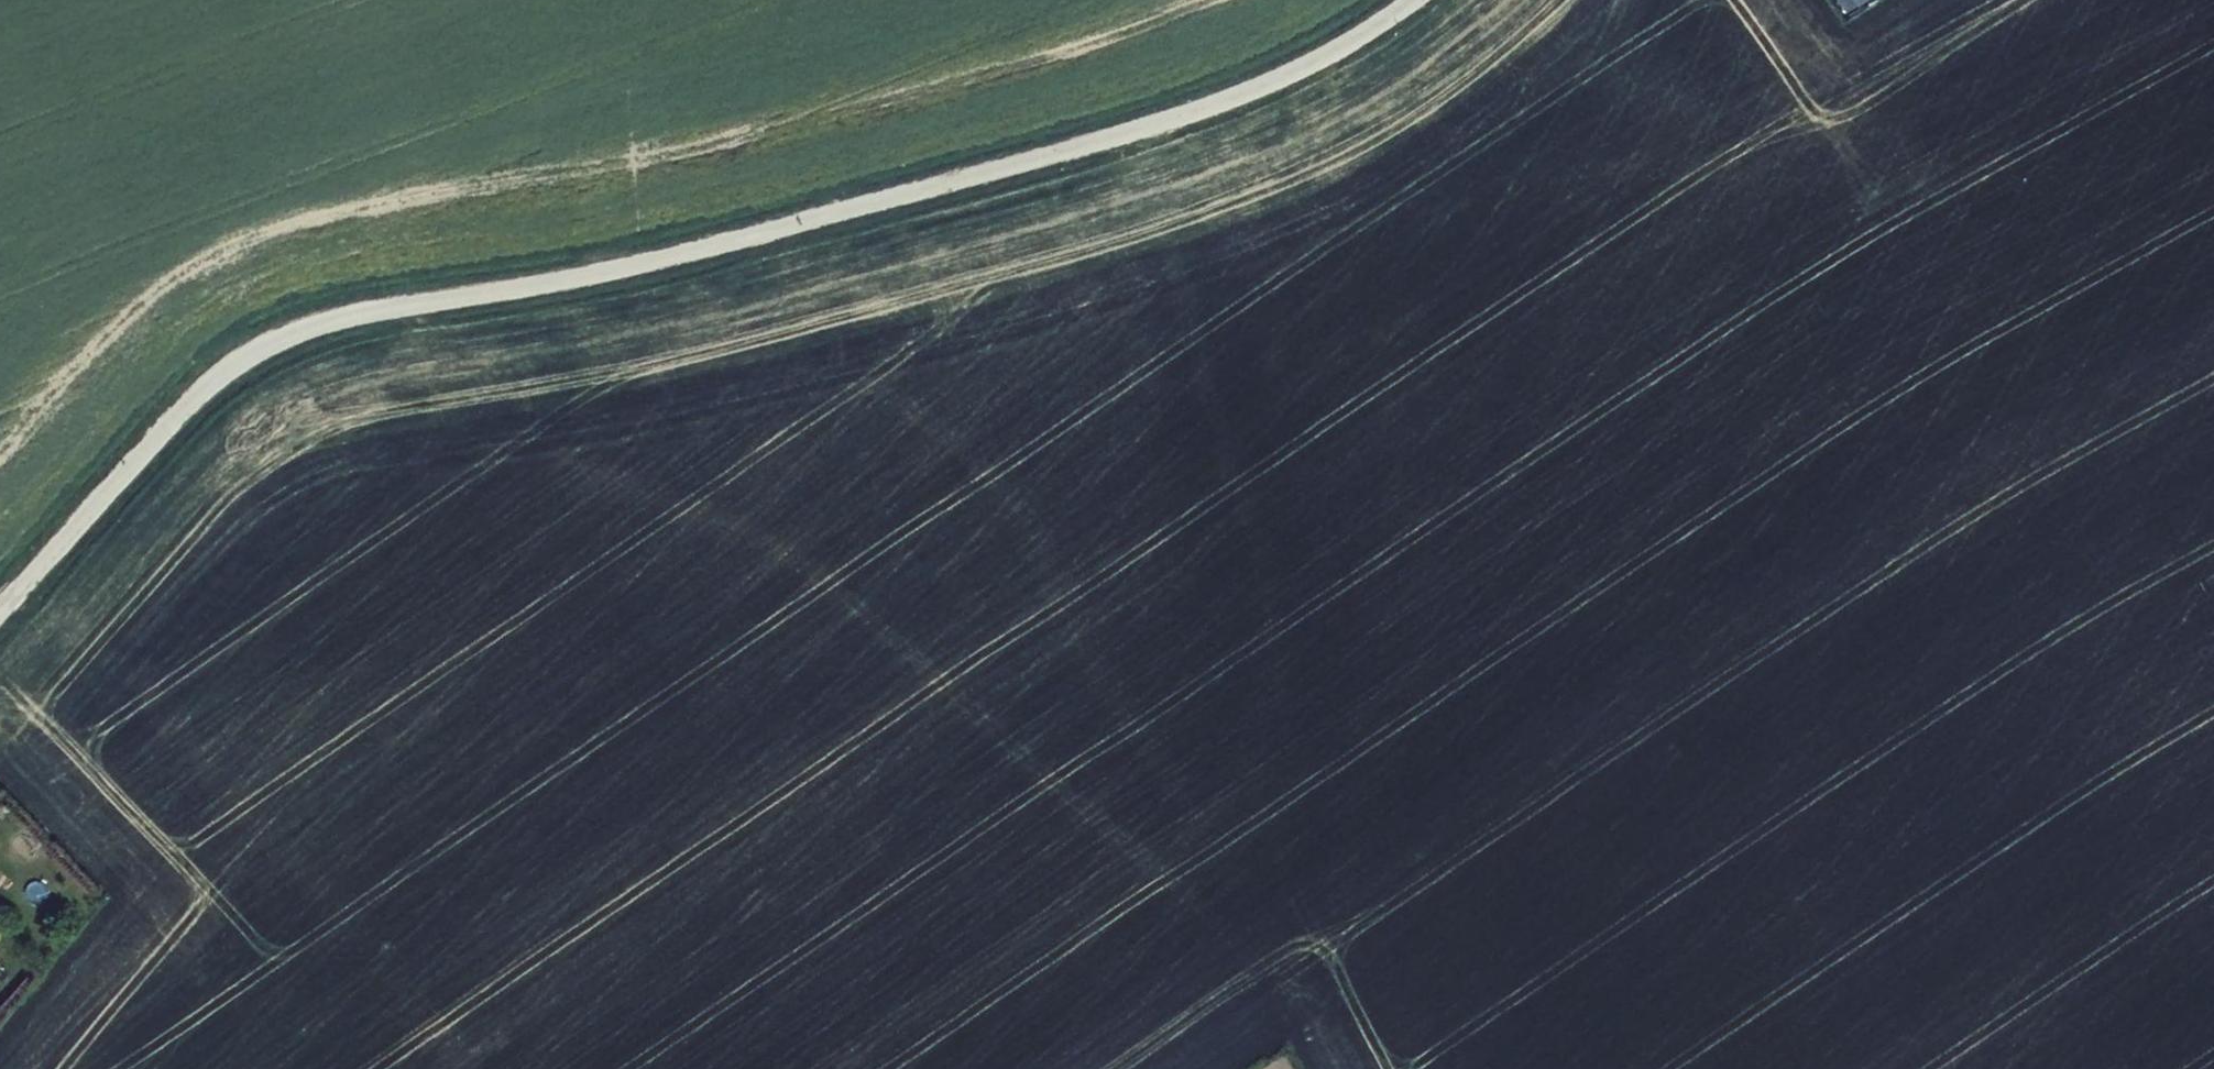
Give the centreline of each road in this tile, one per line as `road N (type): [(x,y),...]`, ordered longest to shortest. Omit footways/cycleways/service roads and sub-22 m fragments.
road 1 (unclassified): [(1413,0),(1288,73),(1112,137),(656,260),(355,314),(287,336),(203,390),(0,615)]

